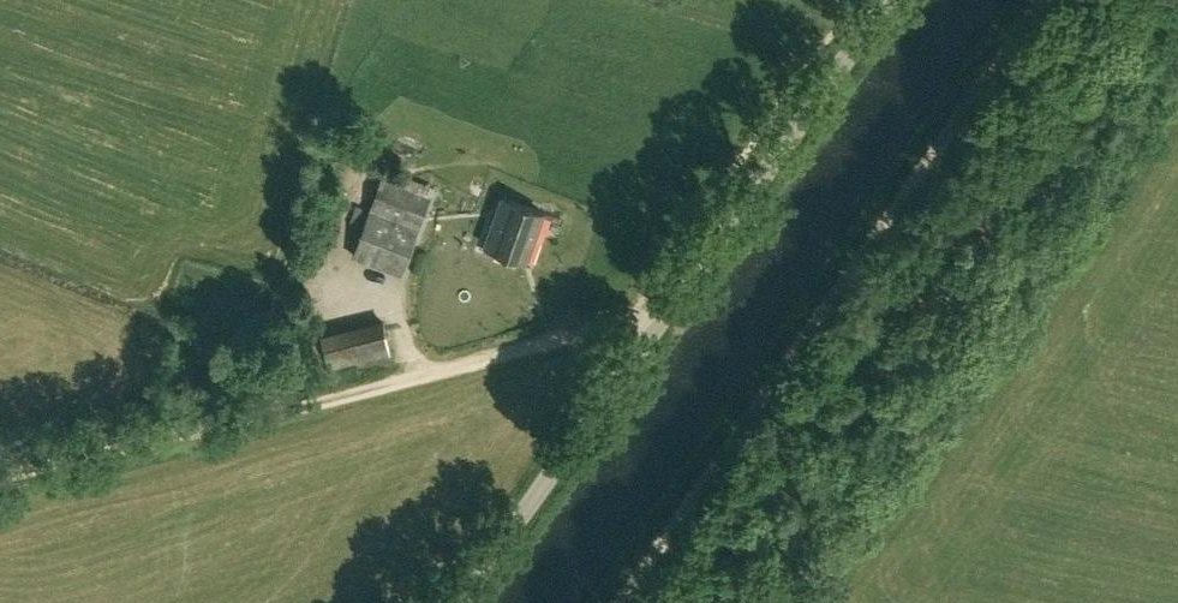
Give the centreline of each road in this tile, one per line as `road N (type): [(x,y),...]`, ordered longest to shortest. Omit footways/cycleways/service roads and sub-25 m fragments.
road 1 (track): [(615,602),(1047,0)]
road 2 (unclassified): [(458,602),(884,0)]
road 3 (track): [(0,476),(632,322)]

